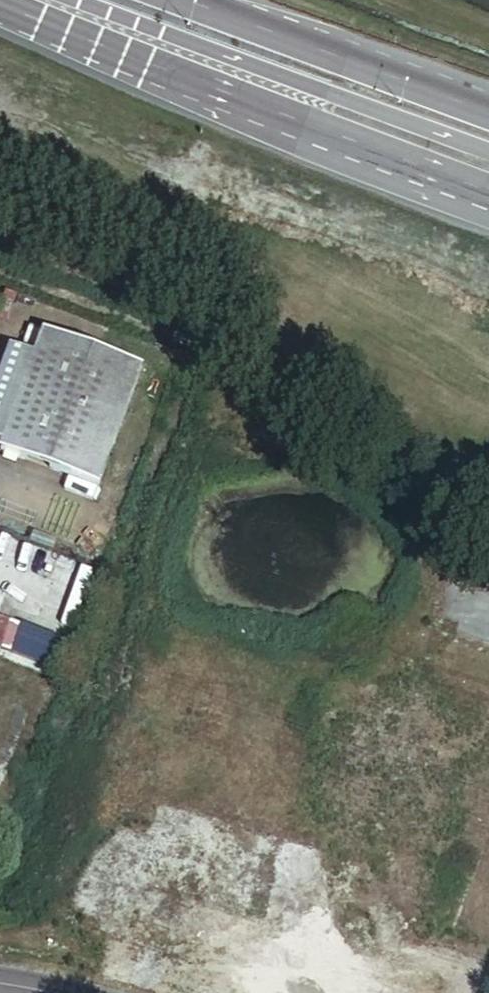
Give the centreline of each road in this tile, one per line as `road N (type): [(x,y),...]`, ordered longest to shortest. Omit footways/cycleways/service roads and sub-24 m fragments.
road 1 (unclassified): [(32,7),(213,102),(488,217)]
road 2 (secondary): [(32,7),(488,176)]
road 3 (secondary): [(488,122),(180,5)]
road 4 (unclassified): [(488,95),(340,43),(180,5)]

